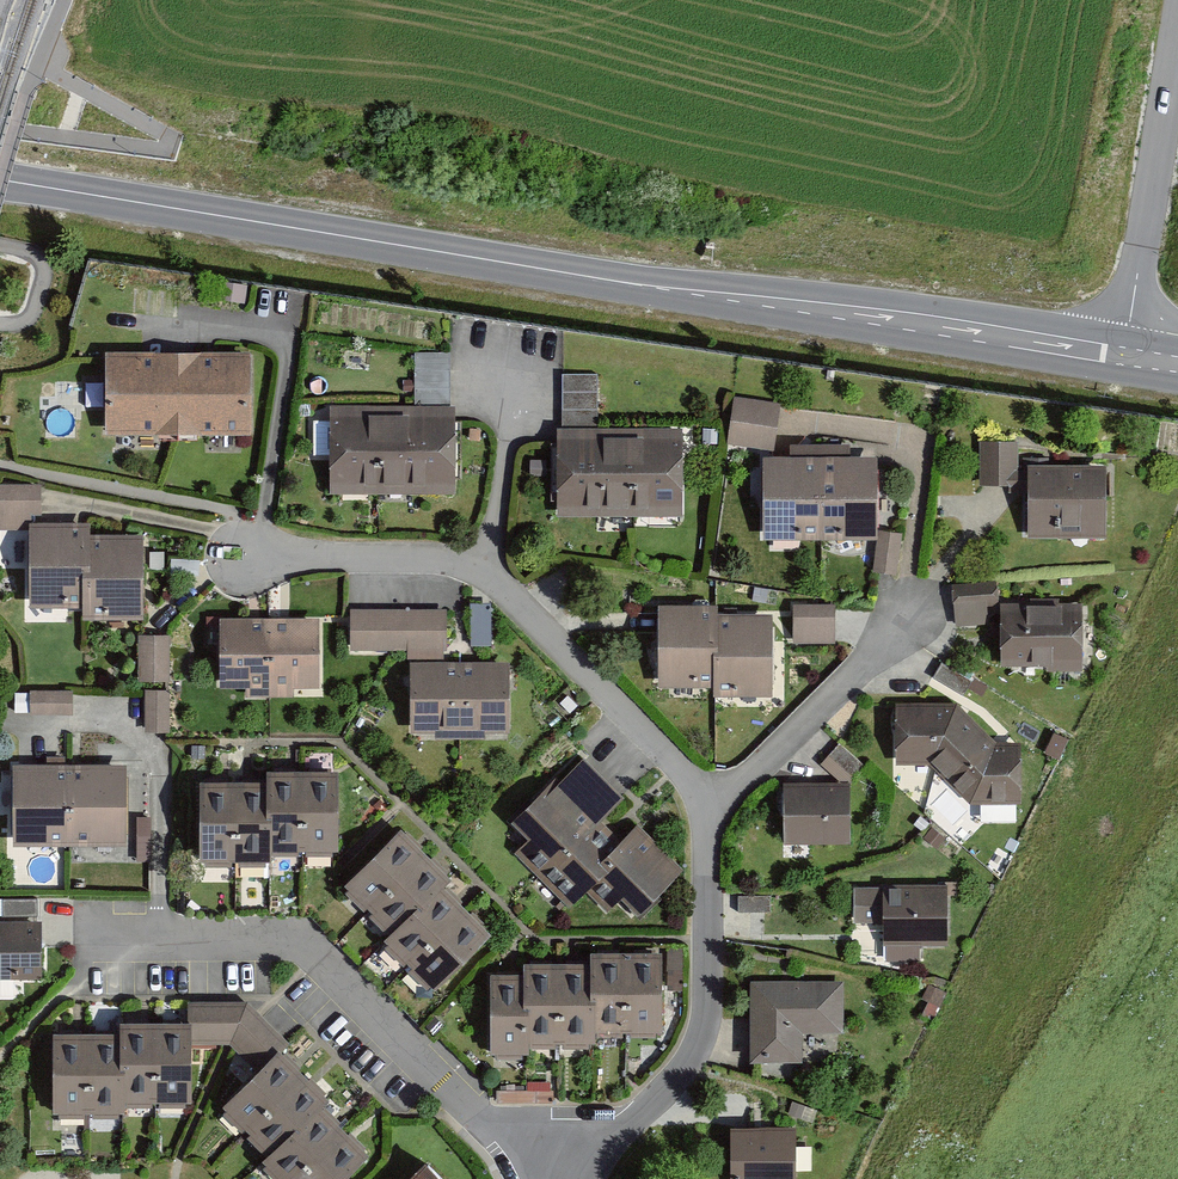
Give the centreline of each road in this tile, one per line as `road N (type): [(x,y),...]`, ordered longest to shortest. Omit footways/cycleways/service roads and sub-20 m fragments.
road 1 (tertiary): [(1177,365),(0,180)]
road 2 (residential): [(564,1178),(657,1103),(698,1041),(713,819),(484,571),(424,556),(256,553)]

